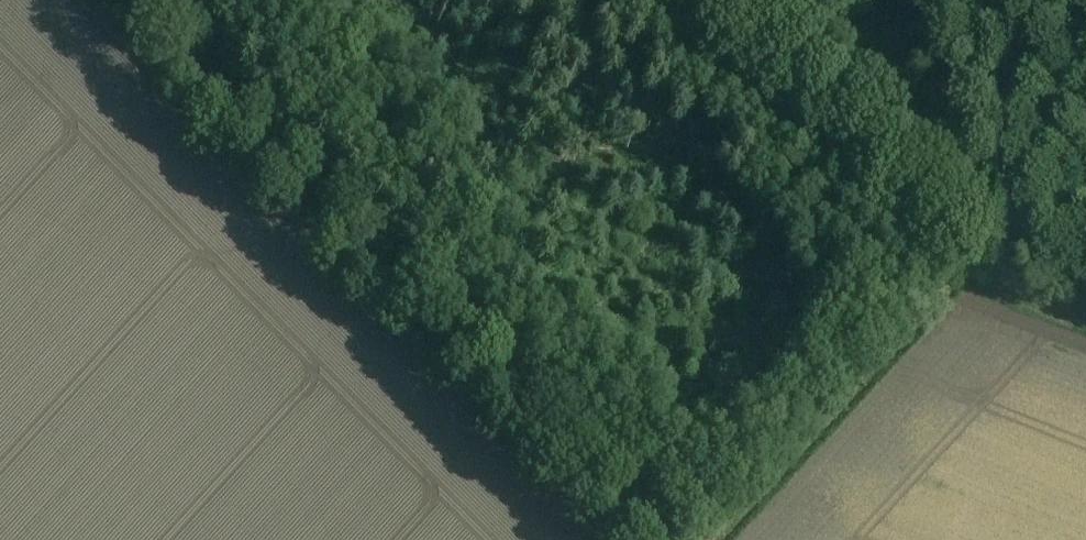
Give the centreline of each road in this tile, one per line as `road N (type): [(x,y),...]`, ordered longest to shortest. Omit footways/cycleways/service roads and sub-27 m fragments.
road 1 (track): [(1085,279),(964,222),(748,0)]

